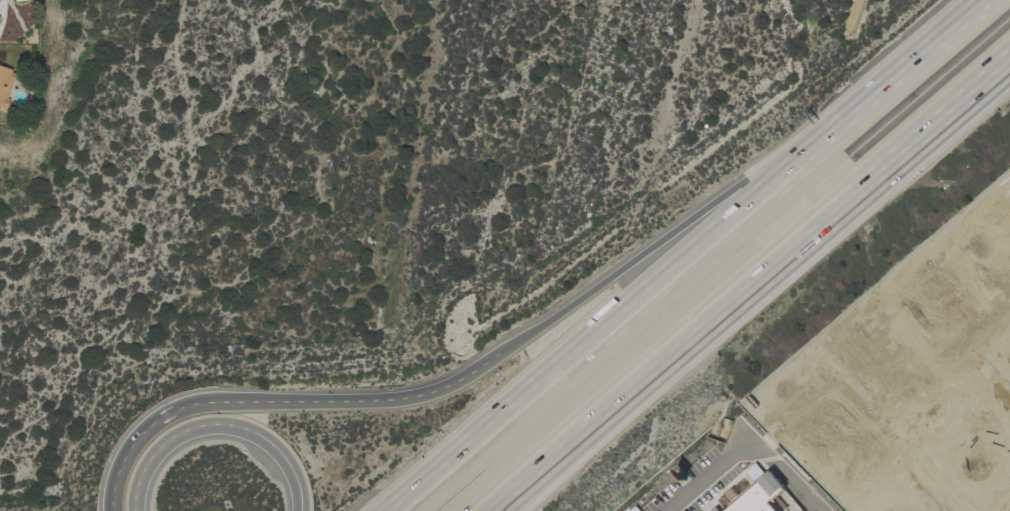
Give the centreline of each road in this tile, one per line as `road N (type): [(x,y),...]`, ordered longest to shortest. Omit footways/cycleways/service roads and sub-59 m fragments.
road 1 (motorway): [(845,116),(607,285),(435,394),(182,410),(137,443),(119,477),(114,510)]
road 2 (motorway): [(494,510),(1009,71)]
road 3 (motorway): [(845,116),(385,510)]
road 4 (motorway): [(135,510),(140,481),(173,438),(231,427),(281,452),(296,477),(301,510)]
road 5 (residential): [(878,411),(884,395),(1009,284)]
road 6 (motorway): [(980,0),(845,116)]
road 7 (residential): [(878,411),(966,510)]

